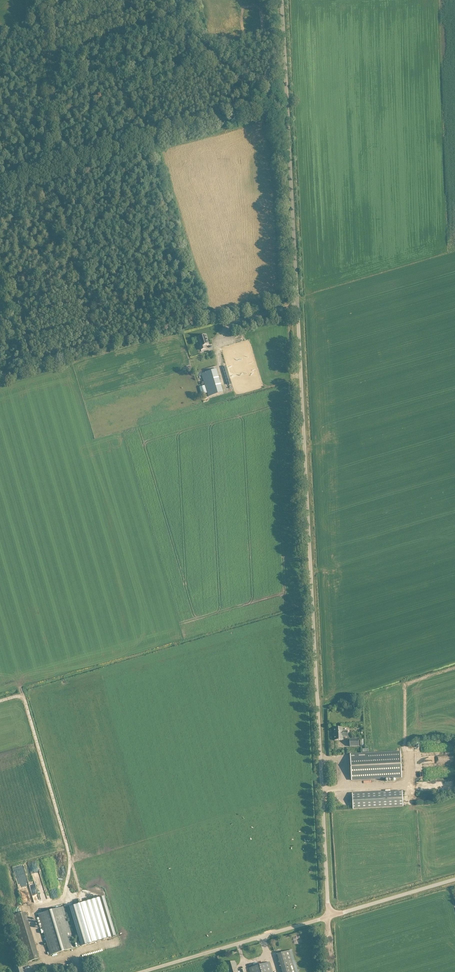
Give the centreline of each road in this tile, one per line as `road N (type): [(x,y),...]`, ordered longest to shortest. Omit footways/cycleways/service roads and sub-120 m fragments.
road 1 (unclassified): [(329,917),(282,0)]
road 2 (track): [(0,180),(54,165),(47,0)]
road 3 (unclassified): [(142,971),(329,917)]
road 4 (track): [(287,103),(264,99),(149,0)]
road 5 (unclassified): [(329,917),(454,879)]

